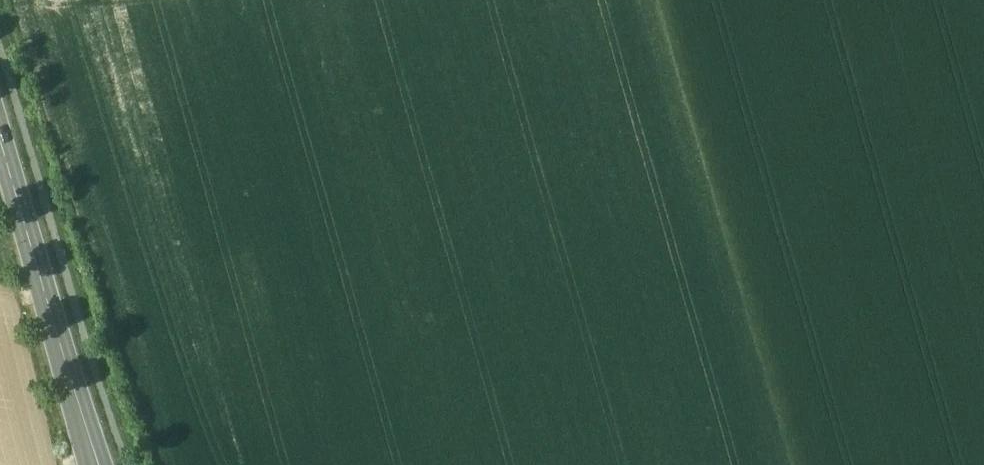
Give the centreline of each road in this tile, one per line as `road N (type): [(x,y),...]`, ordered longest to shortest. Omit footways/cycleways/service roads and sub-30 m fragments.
road 1 (secondary): [(98,464),(0,144)]

